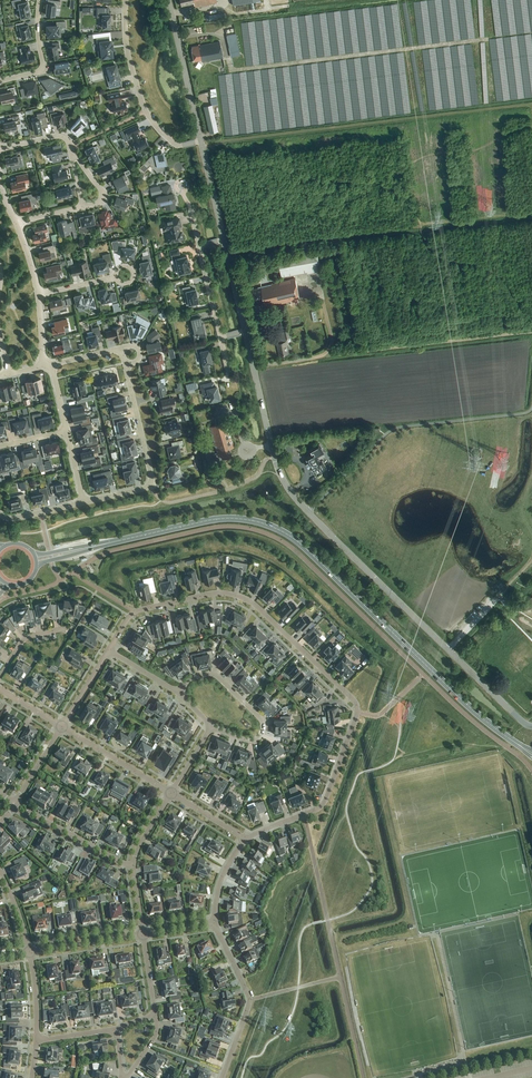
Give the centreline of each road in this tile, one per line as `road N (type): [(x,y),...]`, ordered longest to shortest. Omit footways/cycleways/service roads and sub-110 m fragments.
road 1 (residential): [(109,650),(134,612),(226,593),(258,608),(356,703),(321,807),(246,841)]
road 2 (tertiary): [(103,545),(208,520),(276,529),(513,742)]
road 3 (residential): [(271,445),(287,487),(309,512),(531,727)]
road 4 (track): [(486,40),(232,70),(222,37),(177,39)]
road 5 (track): [(326,355),(531,332)]
road 6 (residential): [(201,141),(178,146),(146,111),(127,50),(125,0)]
road 7 (residential): [(211,727),(247,741),(264,728),(218,676),(192,678),(179,692)]
road 8 (residential): [(214,923),(249,1000),(222,1077)]
road 9 (residential): [(168,0),(201,141)]
road 10 (residential): [(132,869),(15,804)]
road 11 (residential): [(170,793),(61,727)]

